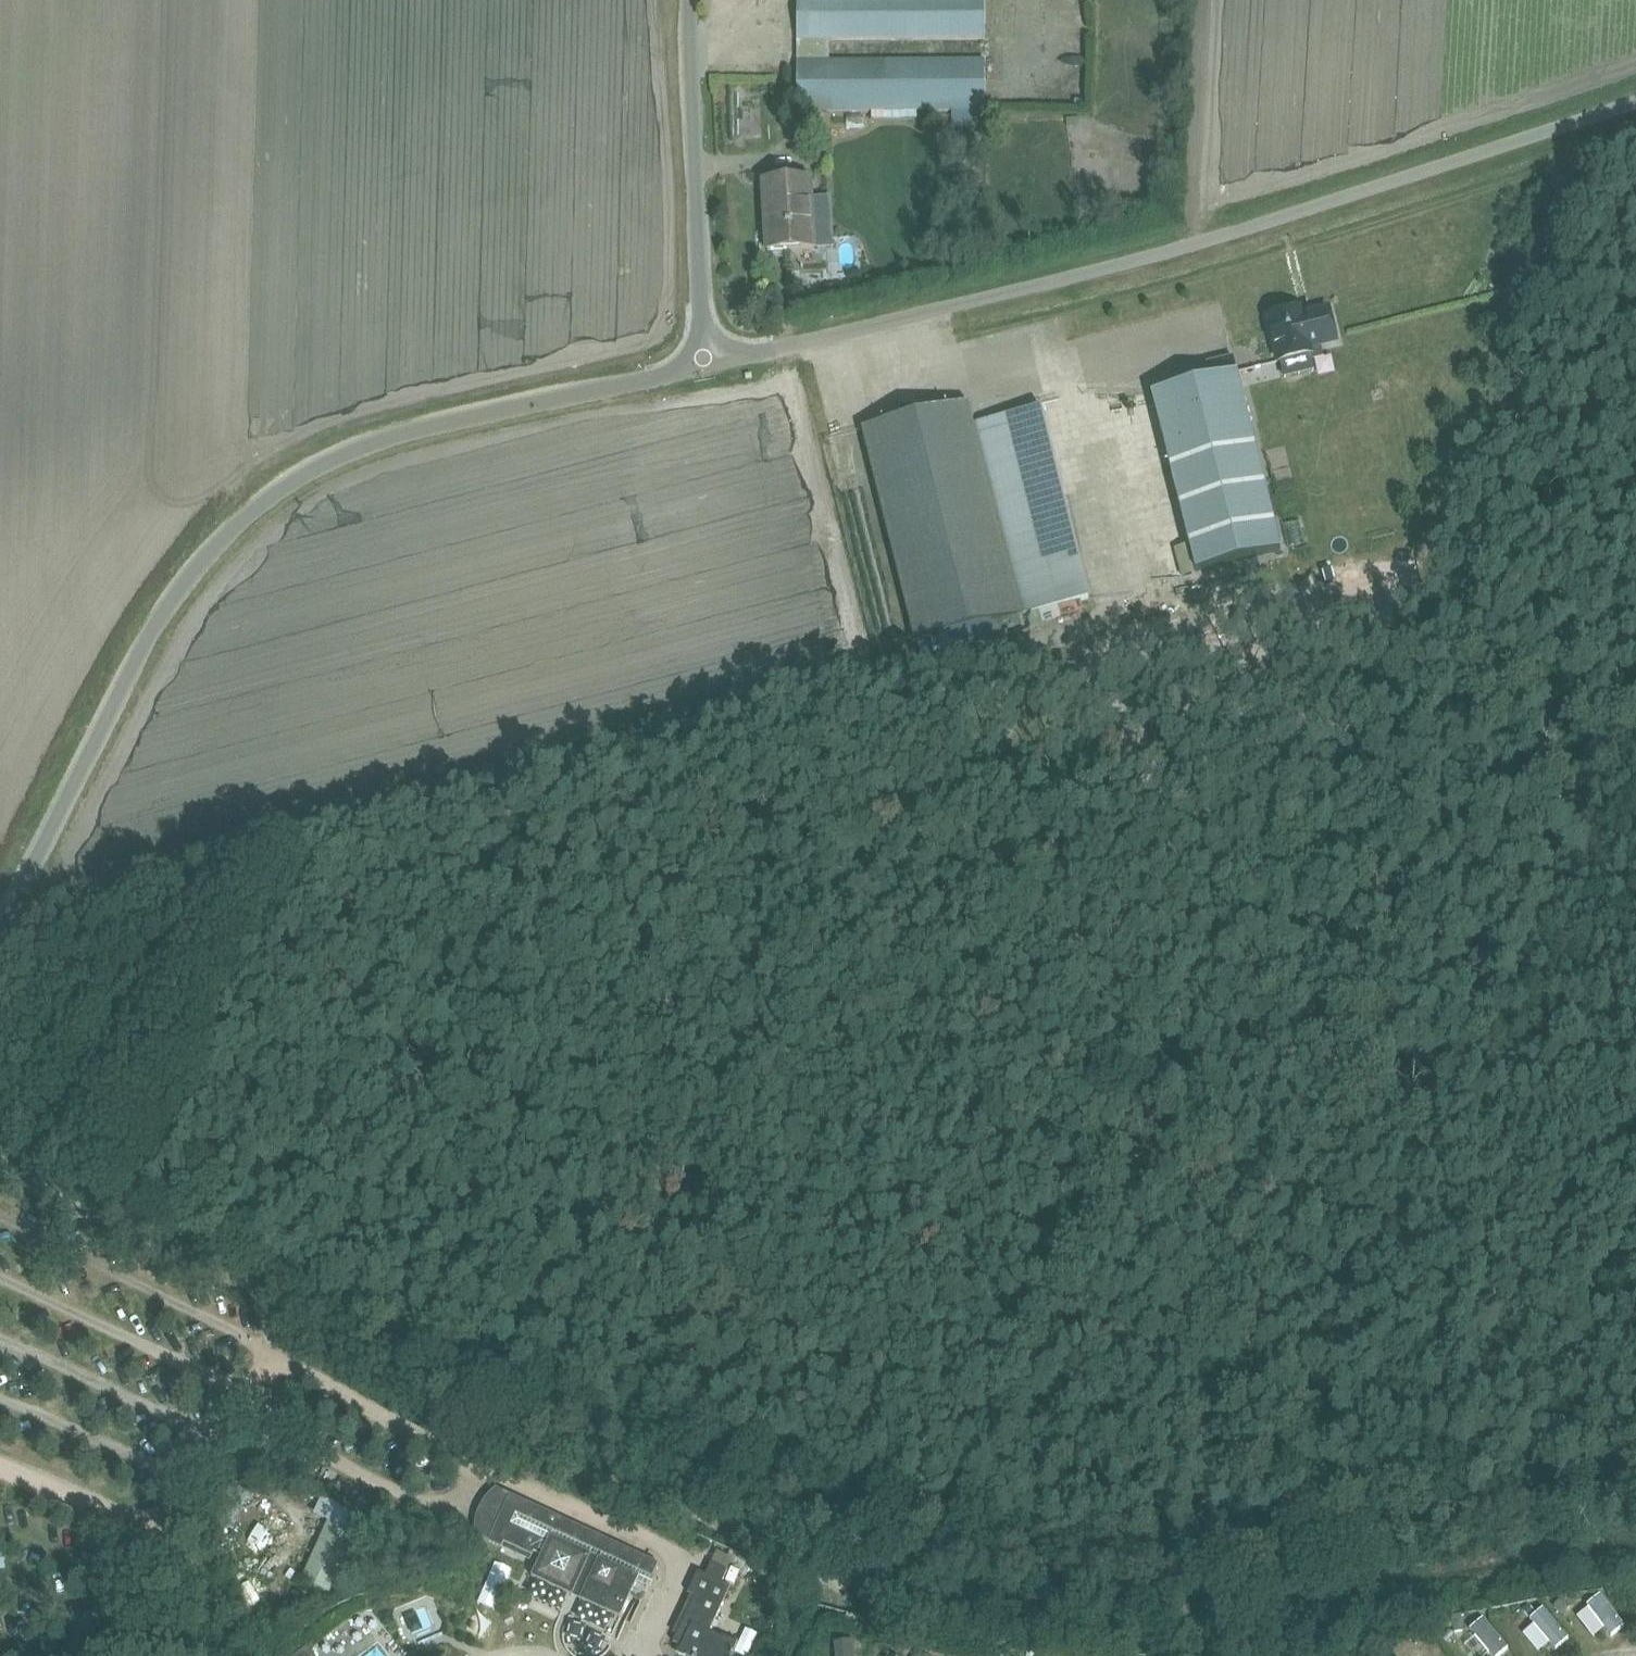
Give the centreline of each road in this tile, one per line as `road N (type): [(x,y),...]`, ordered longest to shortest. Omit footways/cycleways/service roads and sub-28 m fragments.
road 1 (track): [(0,1164),(815,1524),(978,1564),(1232,1571),(1635,1499)]
road 2 (unclassified): [(707,361),(1154,255),(1635,98)]
road 3 (unclassified): [(0,916),(166,617),(251,514),(400,428),(707,361)]
road 4 (track): [(0,1216),(497,1463),(686,1547),(646,1637),(616,1655)]
road 5 (unclassified): [(707,361),(689,0)]
road 6 (track): [(224,1406),(476,1515),(497,1463)]

